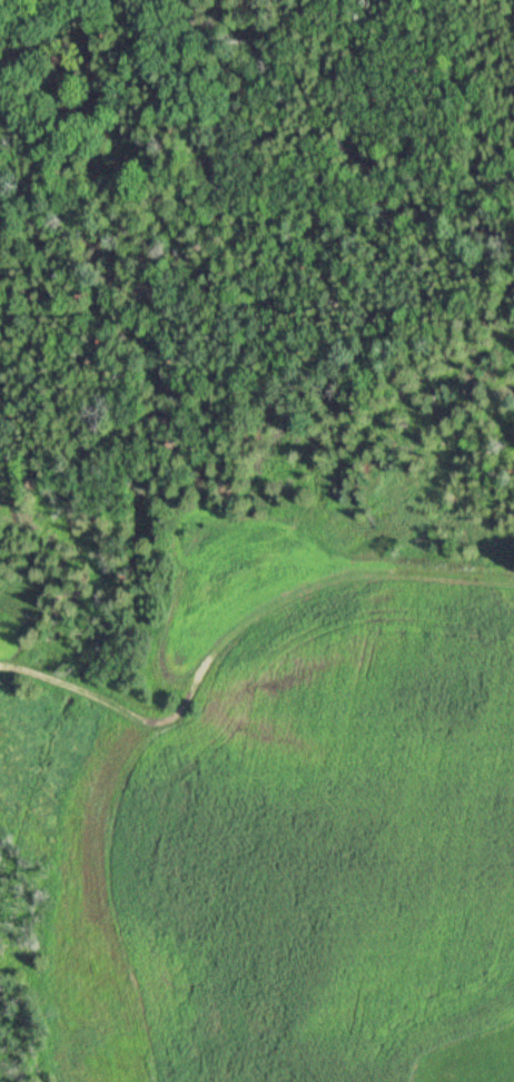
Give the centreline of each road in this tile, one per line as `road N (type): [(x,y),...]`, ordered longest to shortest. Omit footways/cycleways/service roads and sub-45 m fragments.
road 1 (track): [(0,663),(38,667),(168,715),(187,708),(274,606),(329,582),(393,569),(513,577)]

